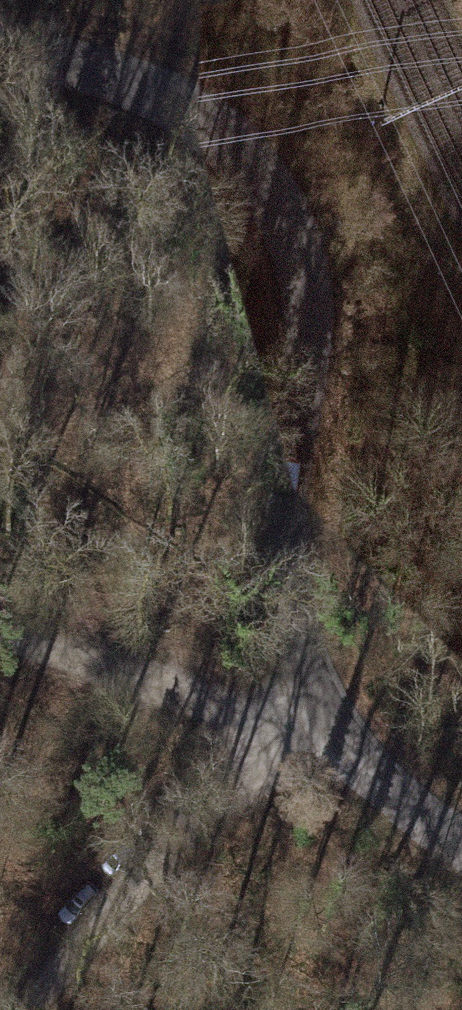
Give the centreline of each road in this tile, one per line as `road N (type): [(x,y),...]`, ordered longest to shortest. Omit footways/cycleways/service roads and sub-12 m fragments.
road 1 (residential): [(0,38),(150,80),(255,172),(292,271),(305,386),(289,536),(298,636),(328,728),(461,841)]
road 2 (track): [(328,728),(276,739),(198,802),(25,1009)]
road 3 (track): [(276,739),(0,633)]
road 4 (track): [(255,172),(237,0)]

